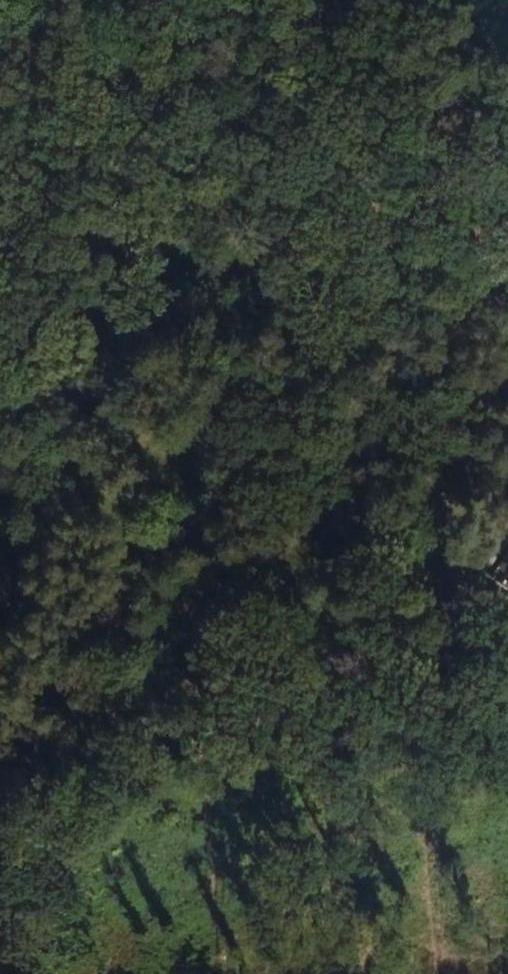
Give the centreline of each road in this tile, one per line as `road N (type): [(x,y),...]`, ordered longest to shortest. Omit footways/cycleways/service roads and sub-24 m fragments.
road 1 (track): [(507,33),(31,103)]

